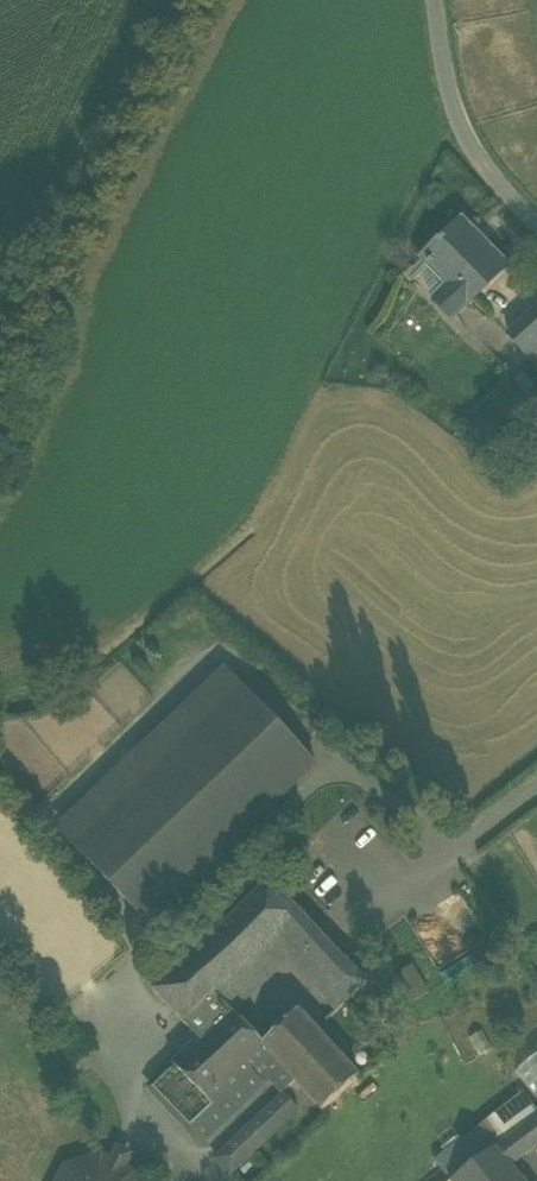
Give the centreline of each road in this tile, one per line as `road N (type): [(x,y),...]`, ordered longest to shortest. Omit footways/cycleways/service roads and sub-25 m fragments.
road 1 (residential): [(536,224),(485,170),(460,112),(442,0)]

